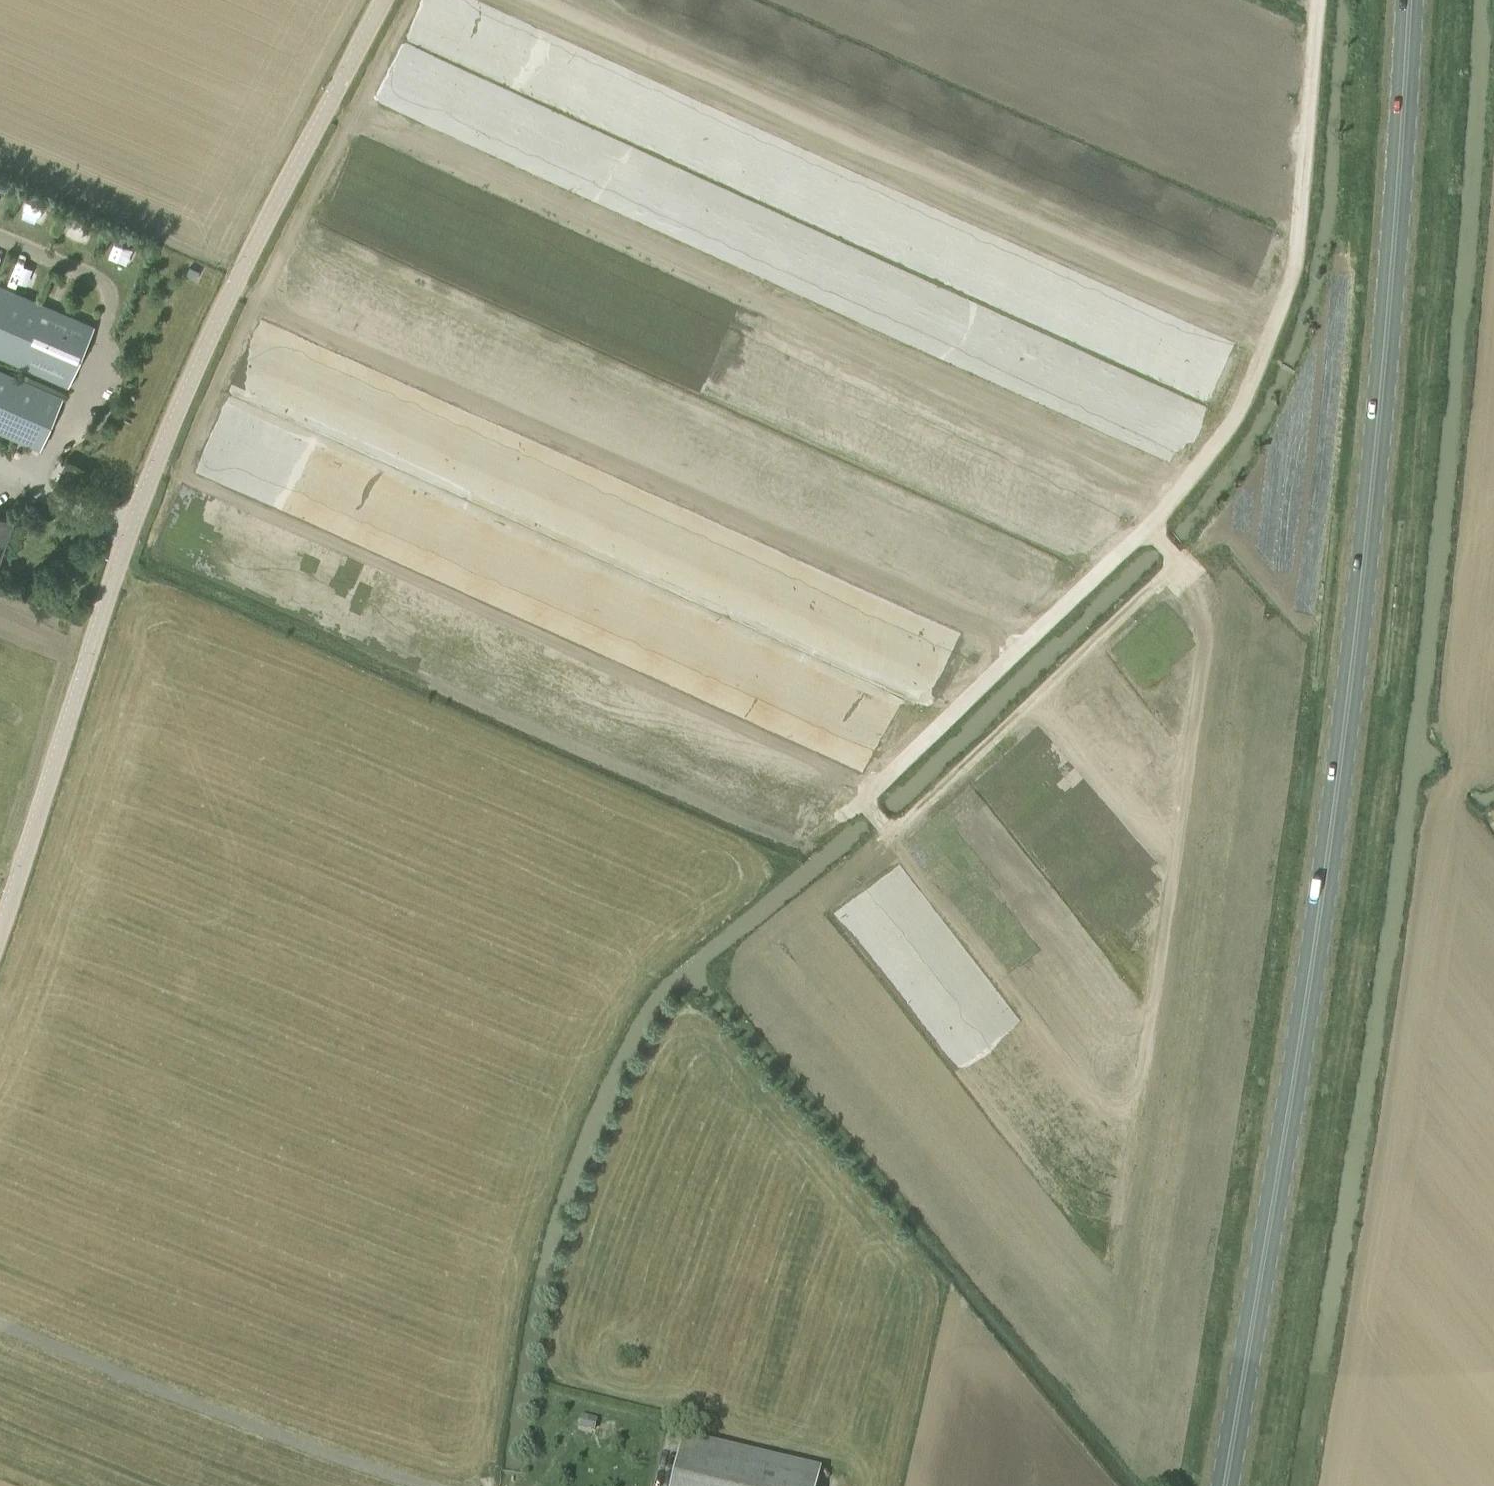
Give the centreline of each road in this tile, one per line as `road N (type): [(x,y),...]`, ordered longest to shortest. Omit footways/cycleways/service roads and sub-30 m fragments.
road 1 (secondary): [(1225,1485),(1350,692),(1386,359),(1409,0)]
road 2 (unclassified): [(0,909),(177,416),(377,0)]

